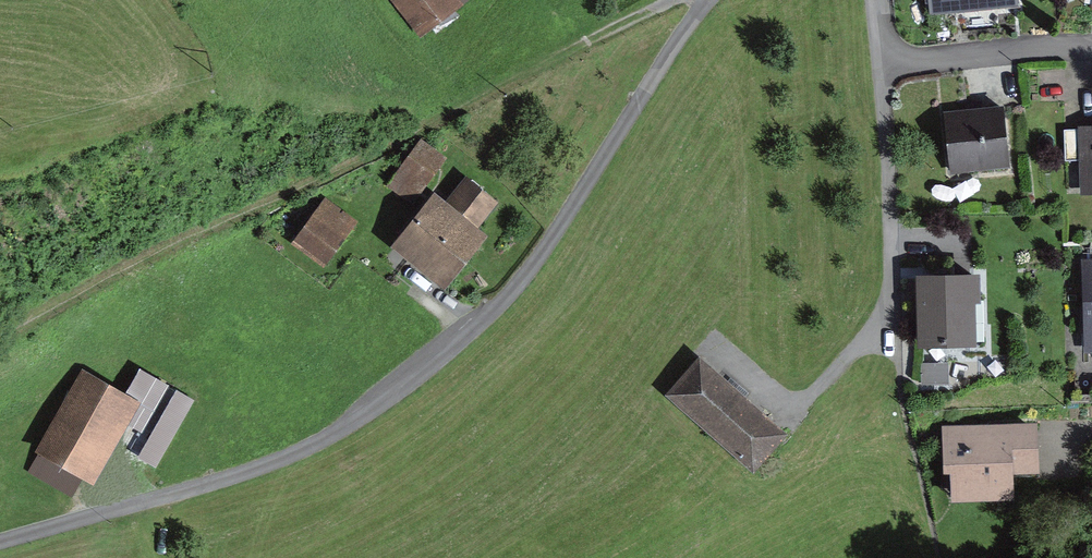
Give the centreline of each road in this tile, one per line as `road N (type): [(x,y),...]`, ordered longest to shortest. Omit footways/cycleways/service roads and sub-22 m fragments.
road 1 (unclassified): [(708,0),(532,265),(404,388),(283,460),(0,545)]
road 2 (unclassified): [(883,67),(894,364)]
road 3 (residential): [(883,67),(1091,48)]

